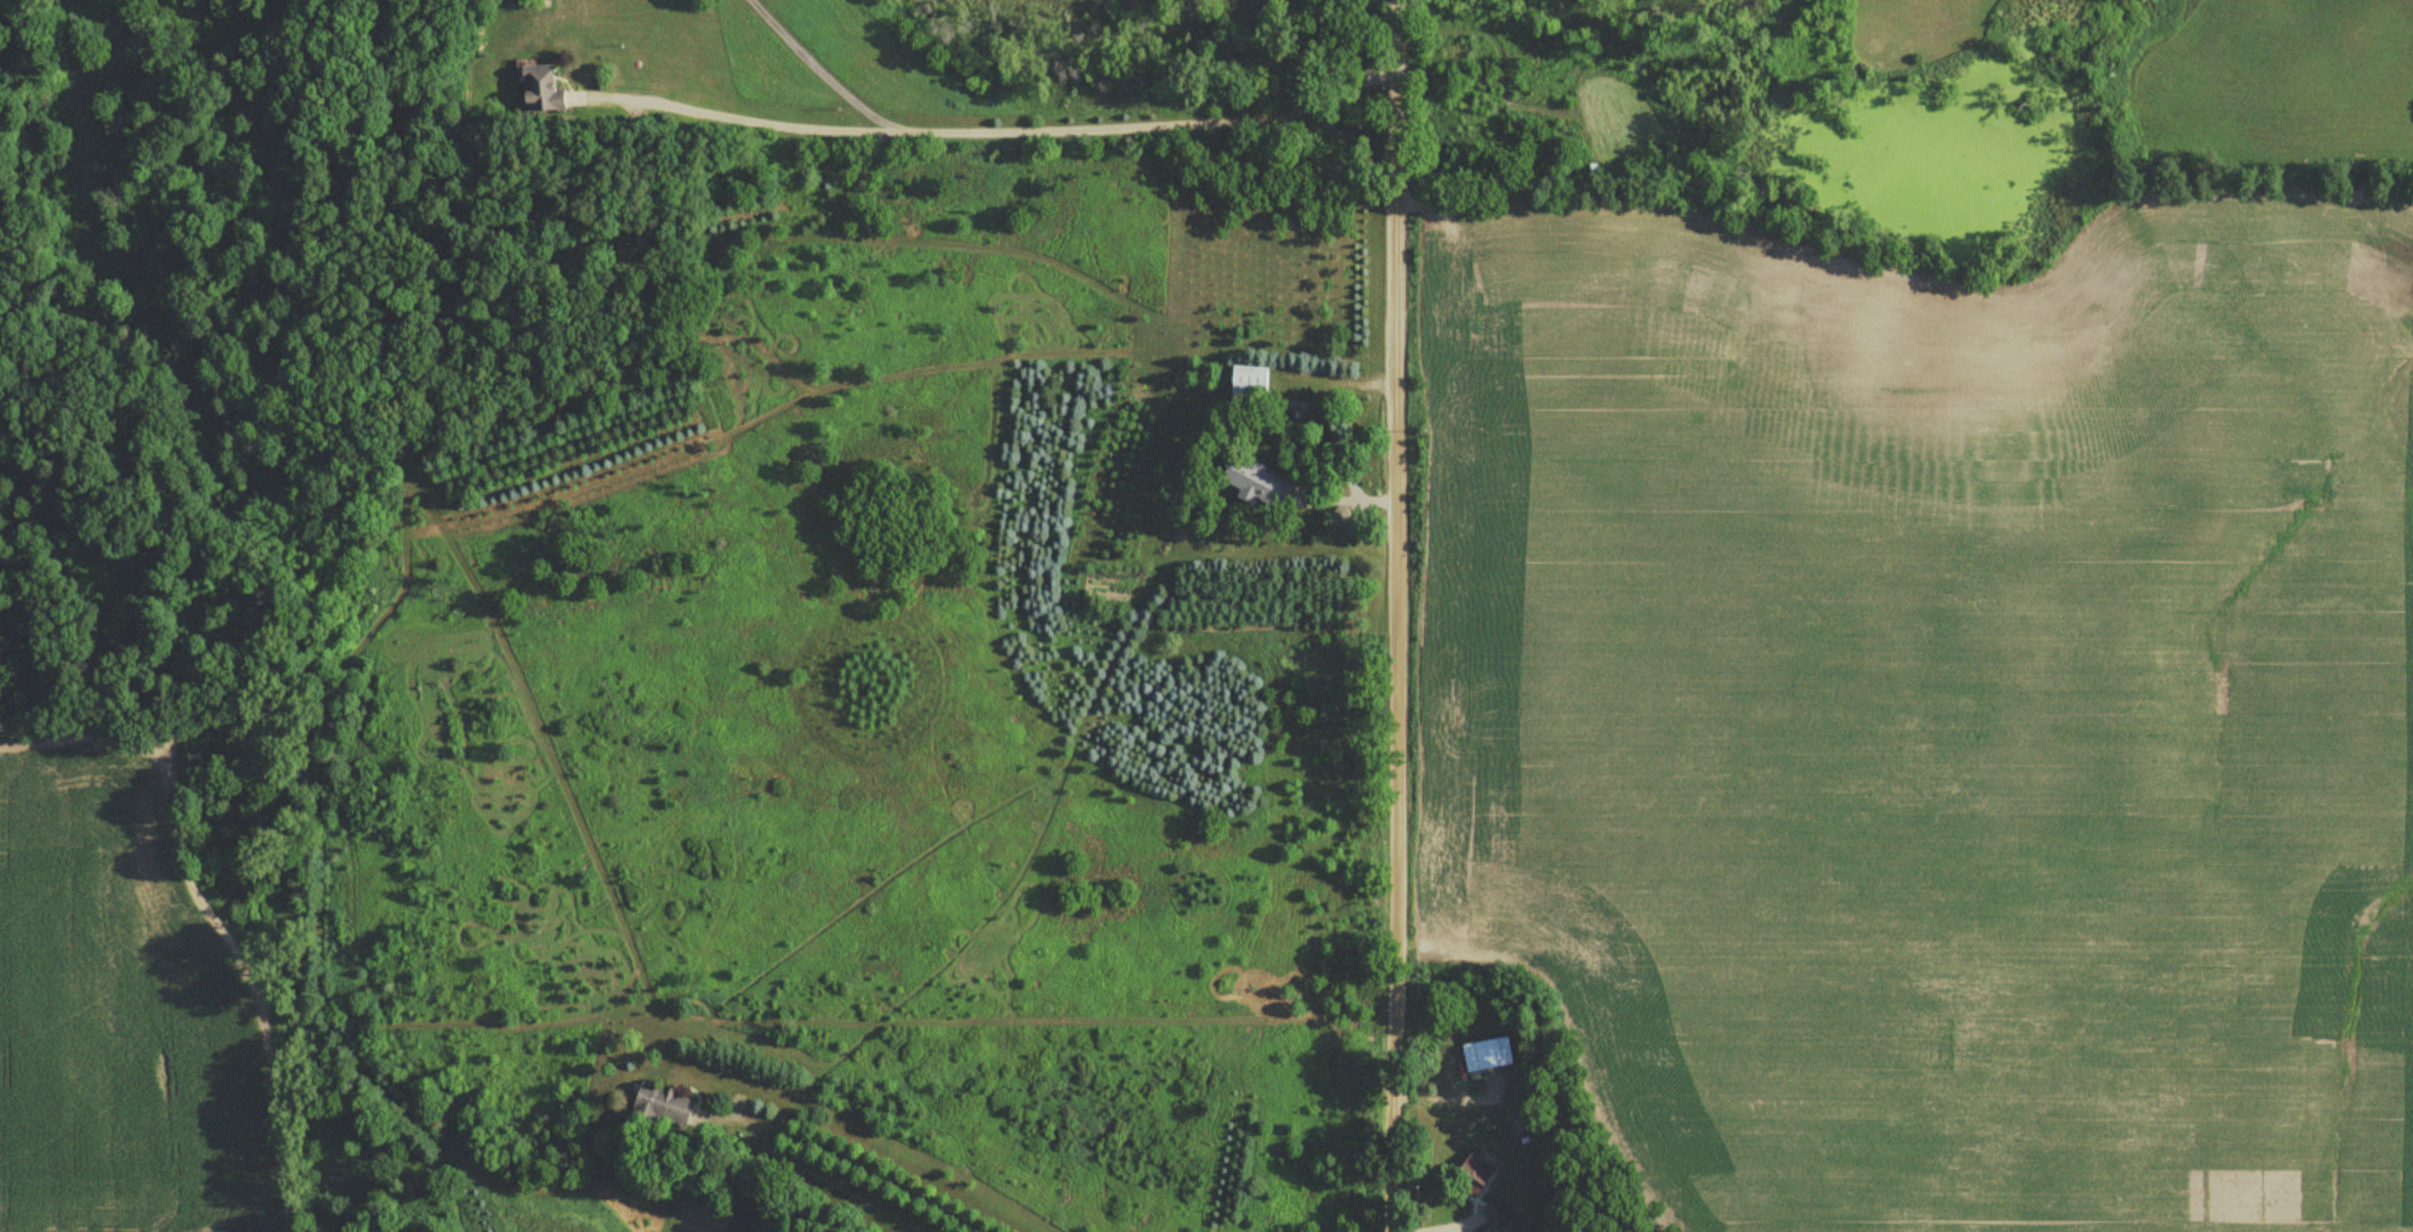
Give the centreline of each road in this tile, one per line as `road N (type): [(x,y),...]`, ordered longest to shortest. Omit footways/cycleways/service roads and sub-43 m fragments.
road 1 (residential): [(1394,1231),(1399,0)]

